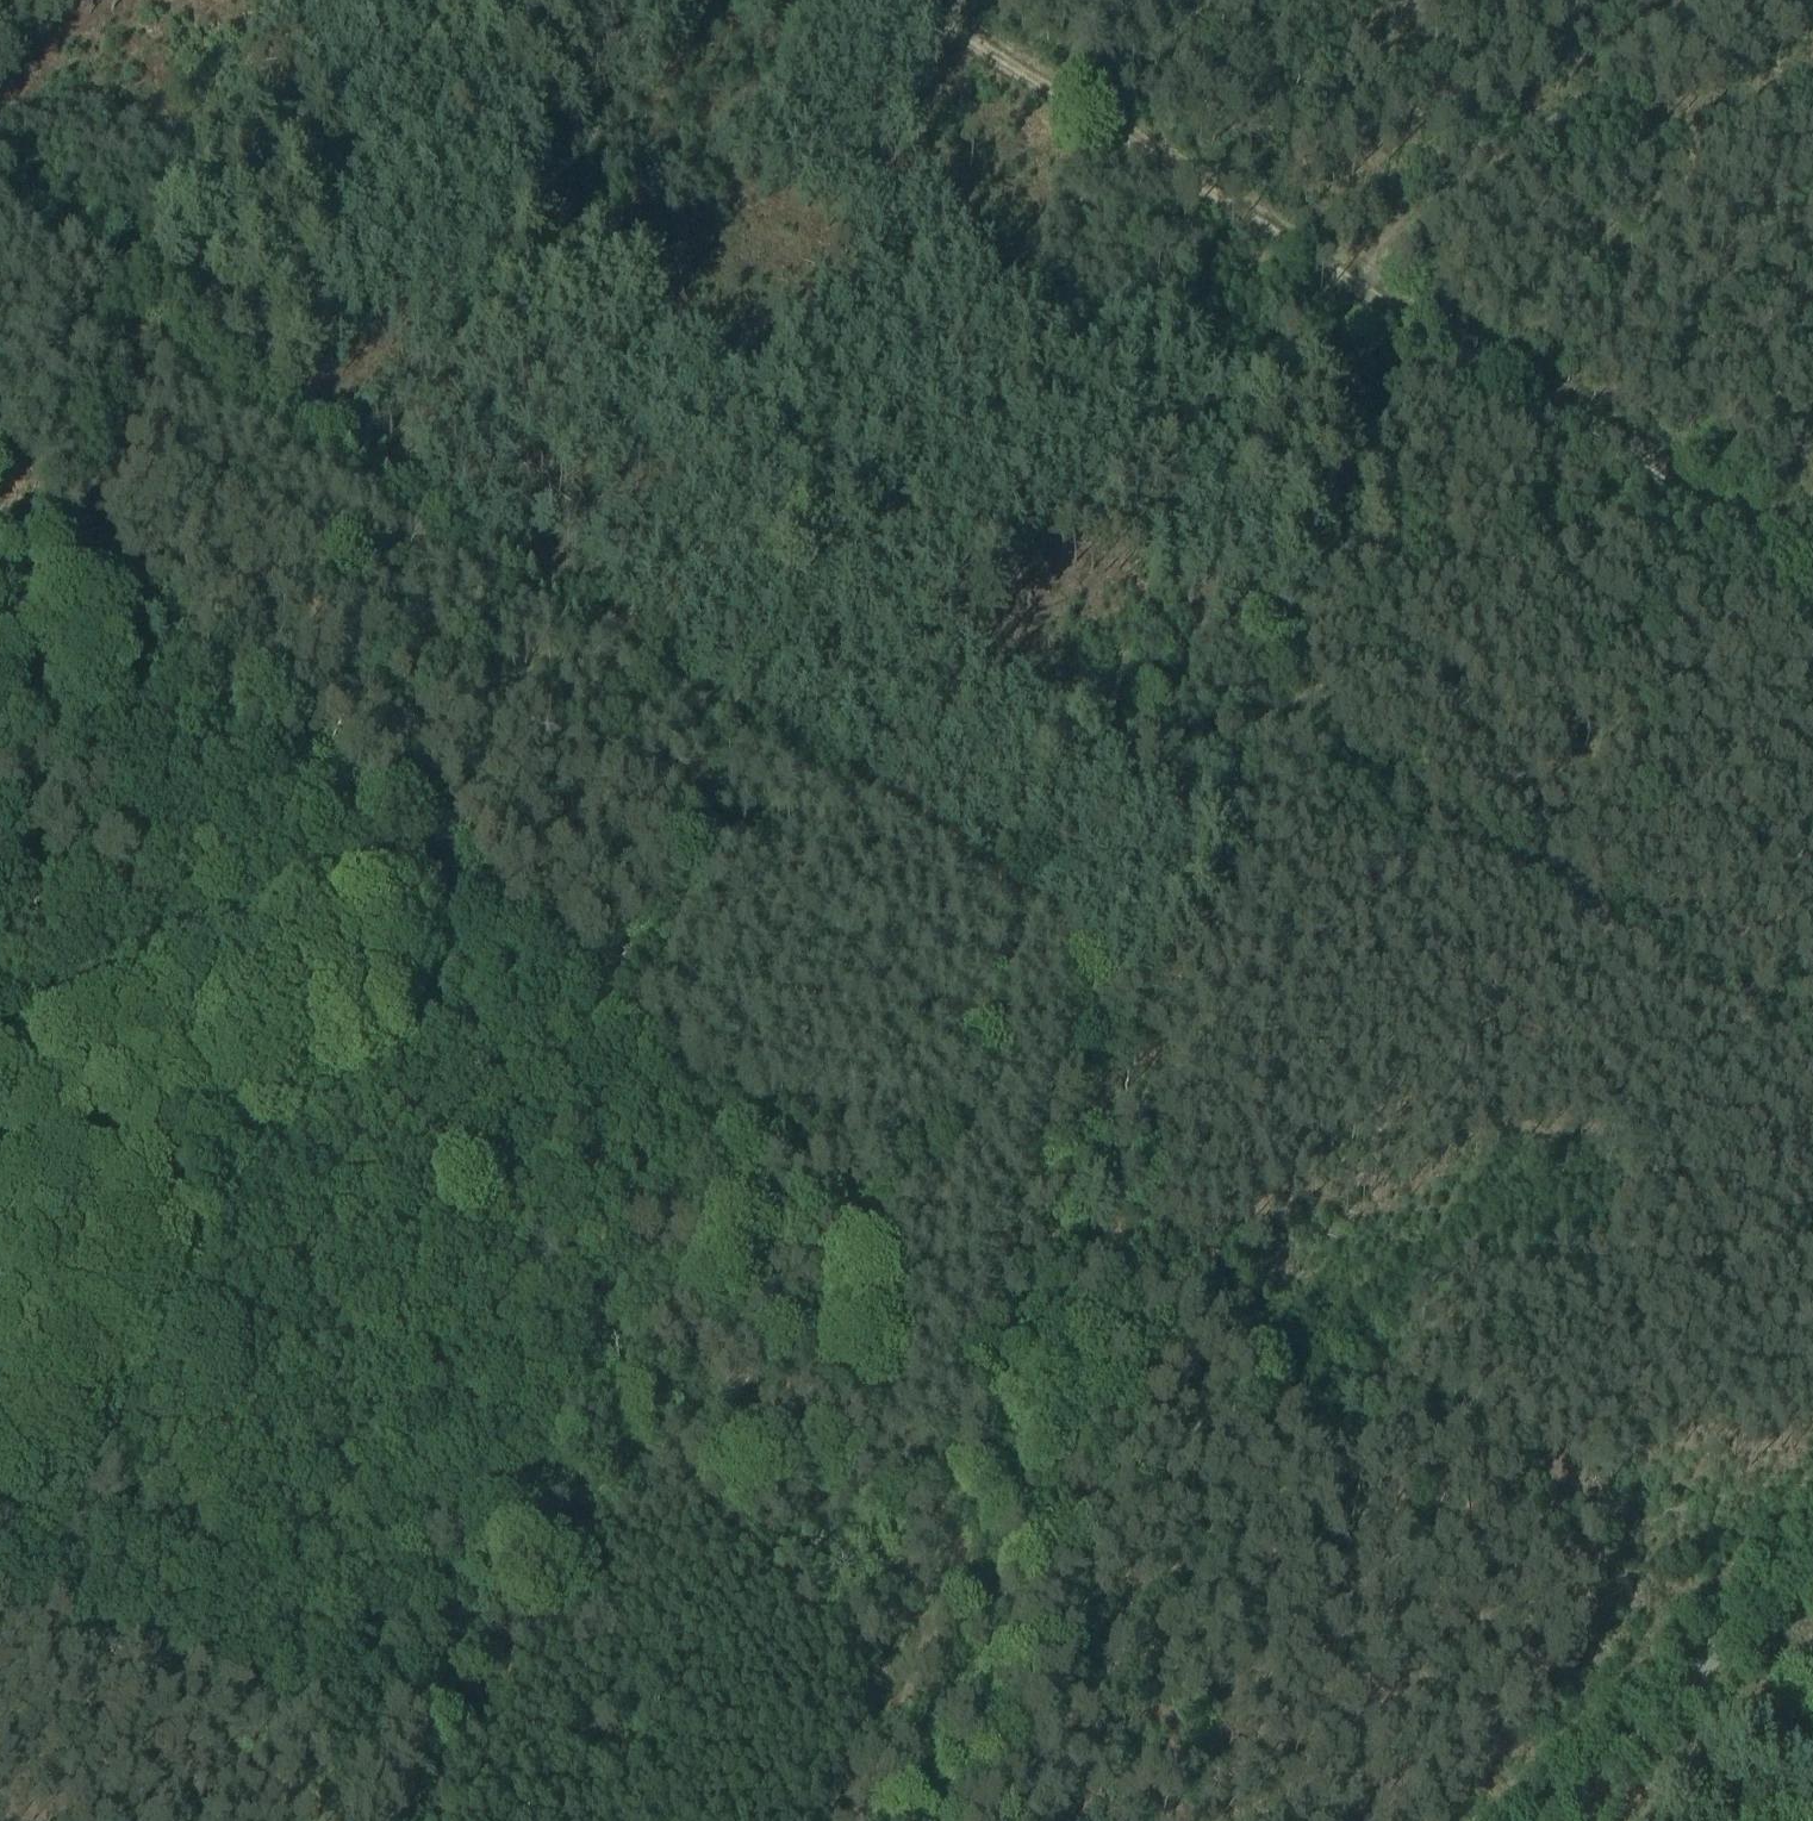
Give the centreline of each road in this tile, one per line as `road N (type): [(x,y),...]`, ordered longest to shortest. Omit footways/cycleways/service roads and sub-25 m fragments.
road 1 (track): [(131,306),(1029,900)]
road 2 (track): [(1812,561),(1354,251),(946,0)]
road 3 (track): [(1054,1205),(861,1820)]
road 4 (track): [(1354,251),(1680,0)]
road 5 (unclassified): [(1555,1820),(1812,1552)]
road 6 (track): [(1029,900),(1126,976),(1054,1205)]

